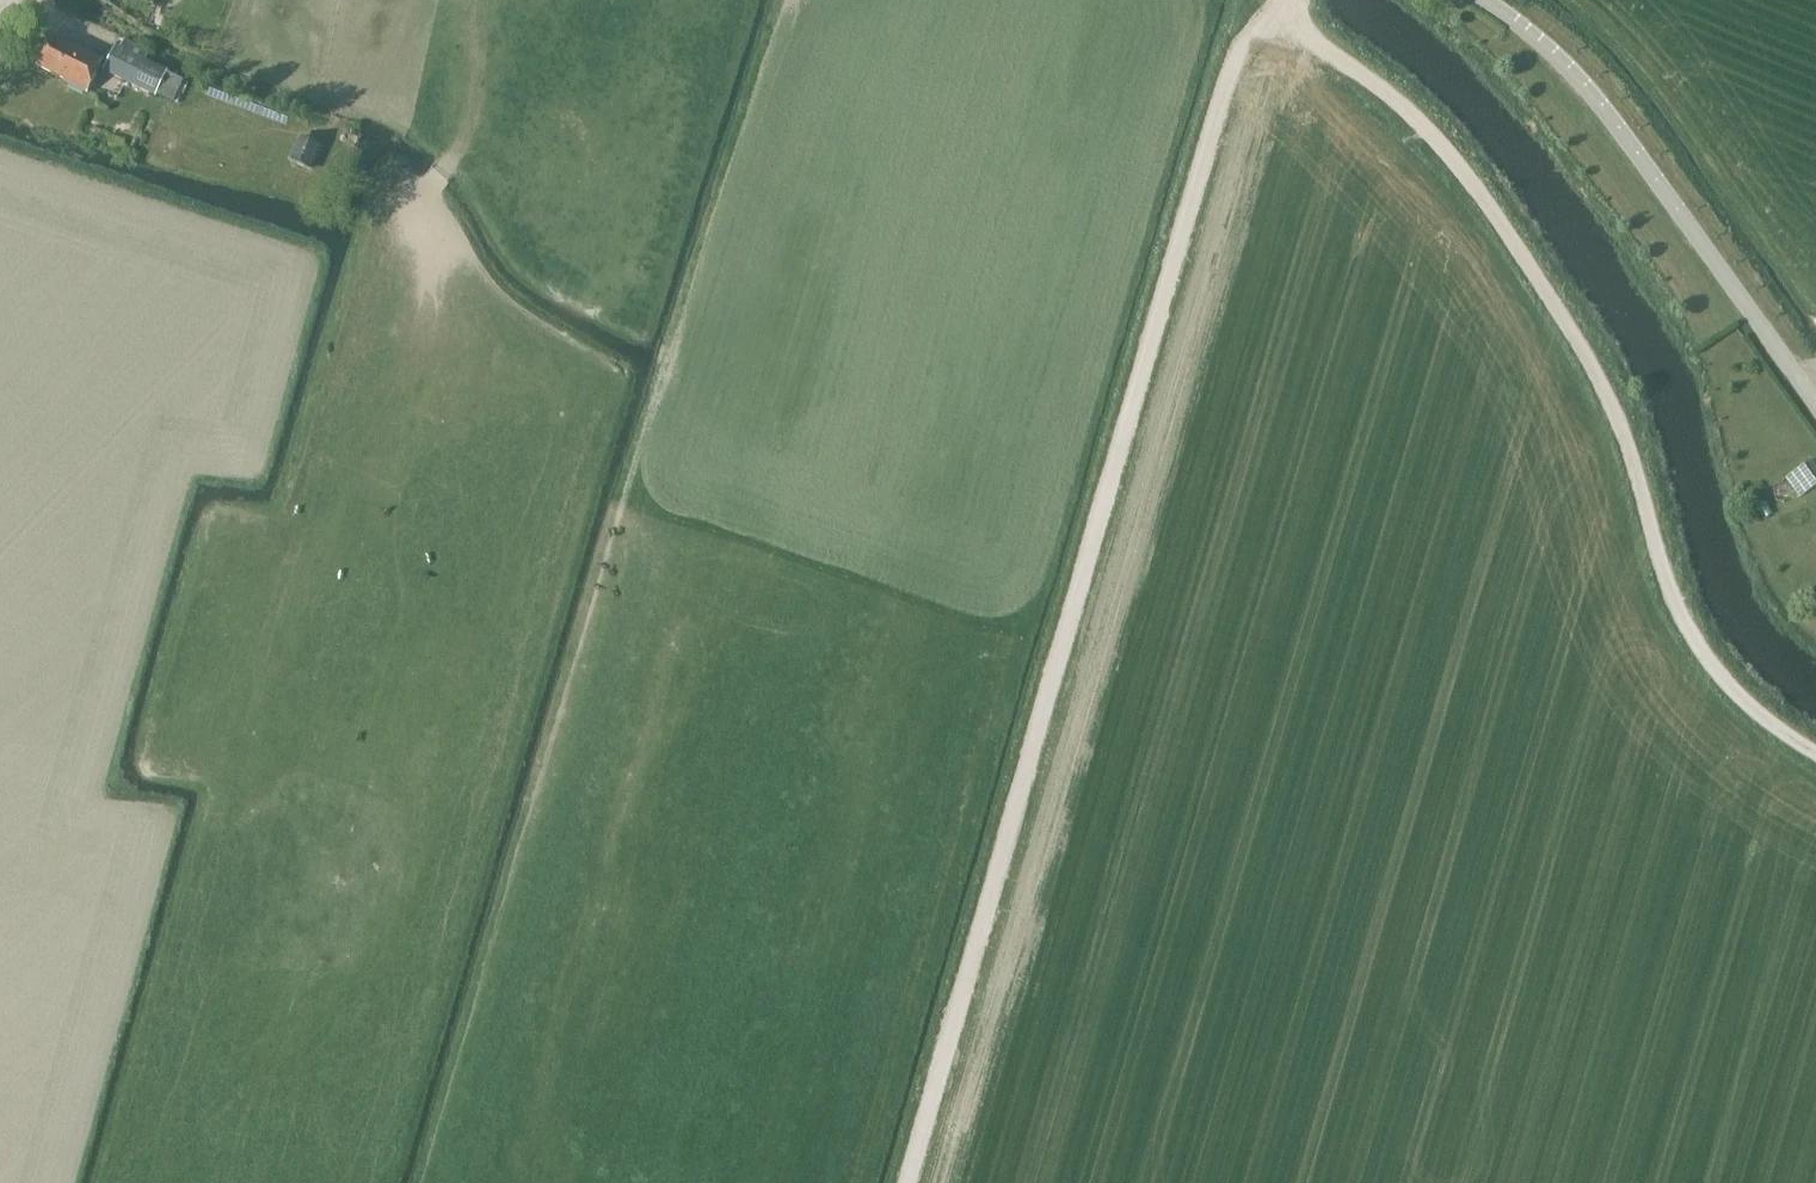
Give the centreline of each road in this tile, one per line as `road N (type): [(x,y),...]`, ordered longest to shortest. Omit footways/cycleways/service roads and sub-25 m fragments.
road 1 (track): [(1300,19),(1278,14),(1254,23),(1236,48),(903,1182)]
road 2 (track): [(1295,0),(1312,36),(1402,106),(1503,225),(1613,412),(1692,641),(1747,704),(1815,754)]
road 3 (unclassified): [(1815,391),(1574,54),(1509,0)]

